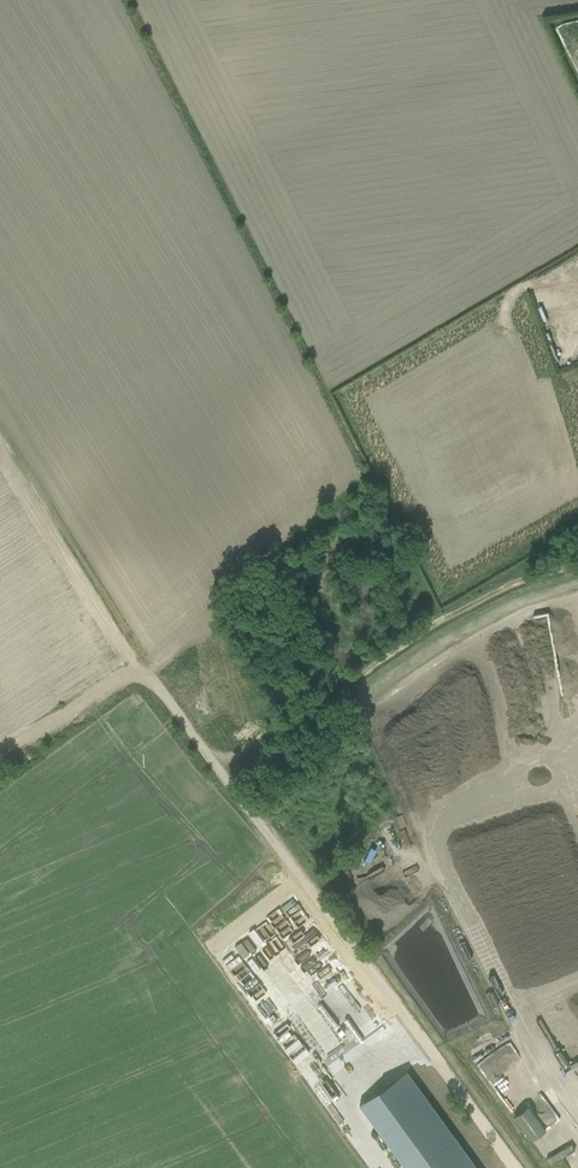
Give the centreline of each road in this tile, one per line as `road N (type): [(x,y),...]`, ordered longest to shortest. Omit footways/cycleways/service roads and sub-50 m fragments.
road 1 (track): [(515,1167),(150,671),(122,675),(0,752)]

